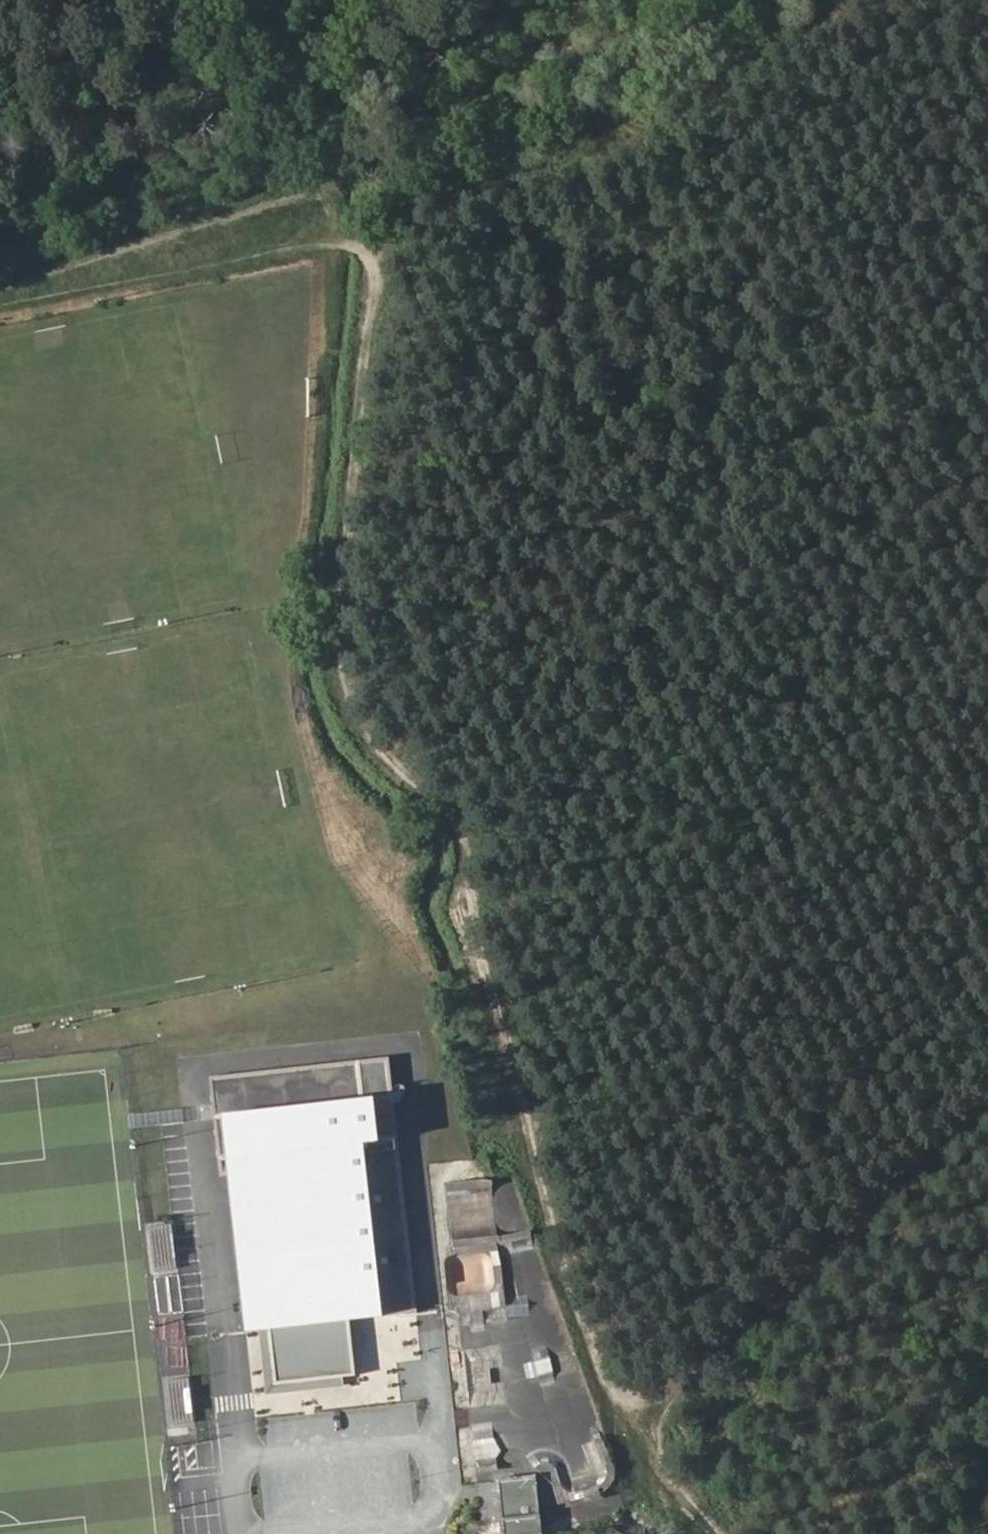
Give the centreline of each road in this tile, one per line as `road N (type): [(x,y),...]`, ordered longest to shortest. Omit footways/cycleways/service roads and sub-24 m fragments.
road 1 (track): [(639,1416),(561,1246),(498,1004),(465,922),(466,835),(384,753),(345,686),(346,482),(369,258)]
road 2 (track): [(987,1098),(686,1382),(639,1416)]
road 3 (track): [(639,1416),(674,1488),(713,1533)]

